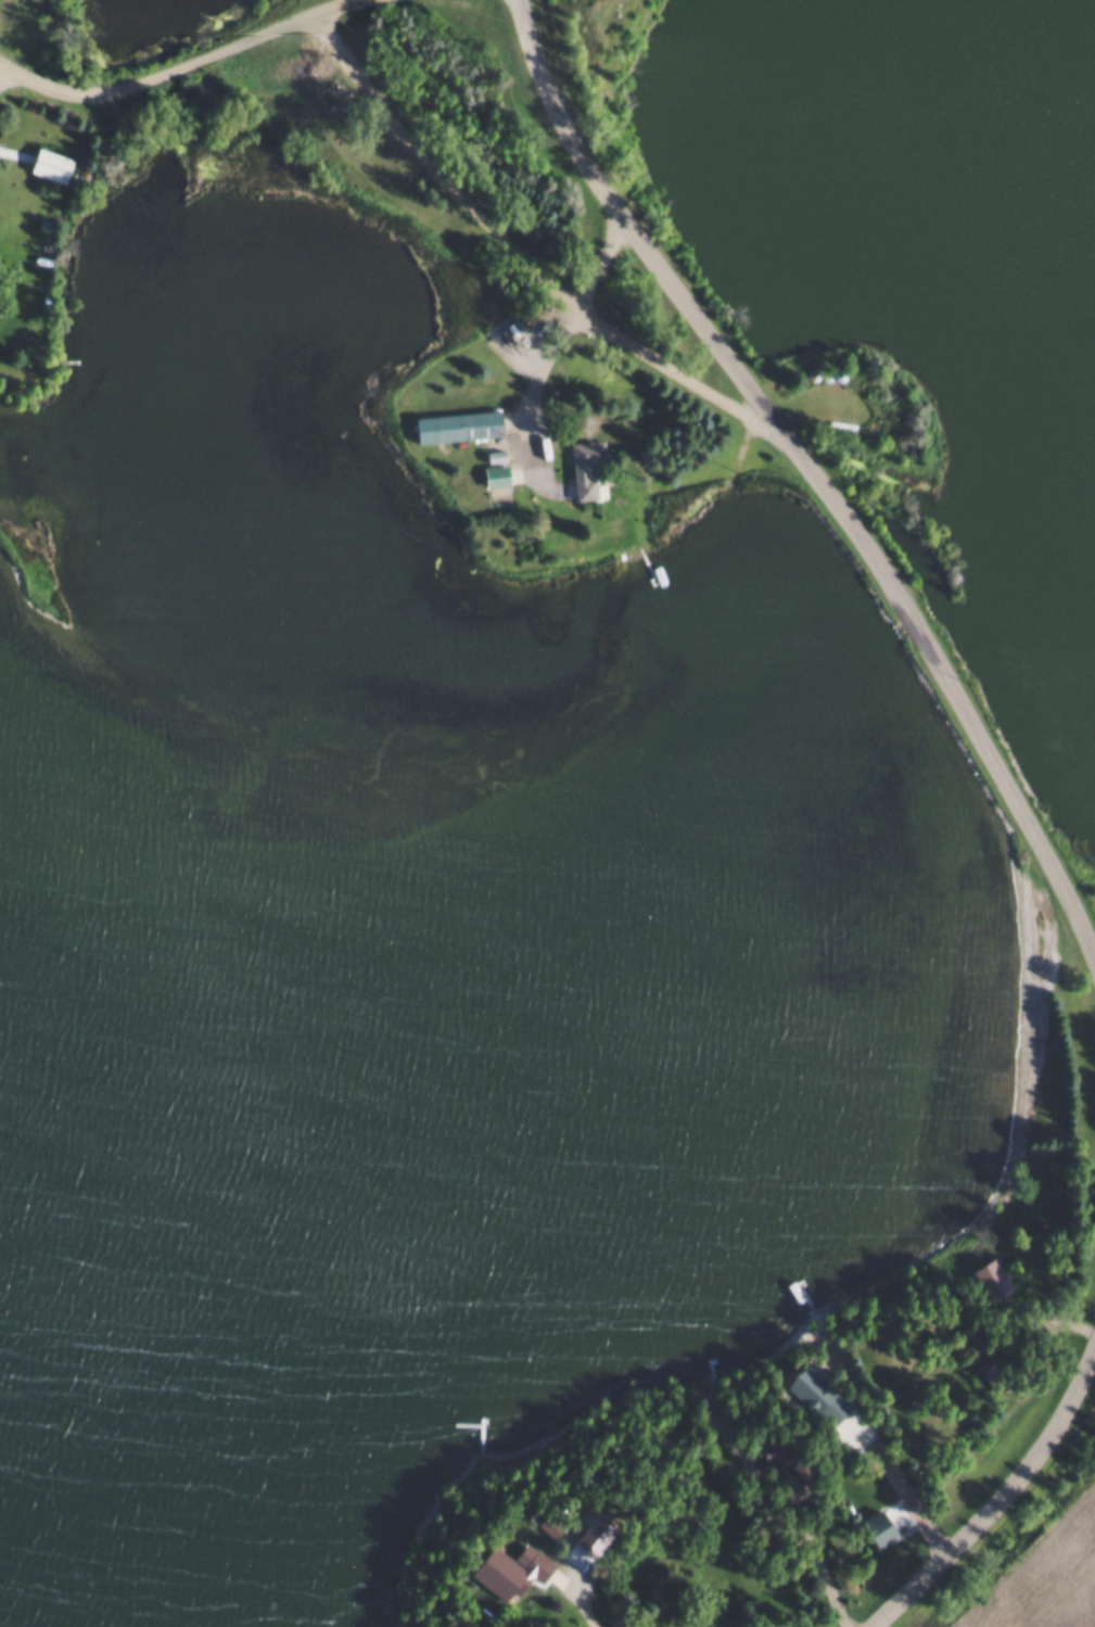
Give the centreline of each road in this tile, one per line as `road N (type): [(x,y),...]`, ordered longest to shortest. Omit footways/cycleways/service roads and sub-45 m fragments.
road 1 (tertiary): [(1094,953),(904,603),(616,208),(559,114),(516,0)]
road 2 (residential): [(0,64),(71,97),(124,93),(367,0)]
road 3 (tertiary): [(882,1626),(1015,1499),(1056,1444),(1094,1368)]

